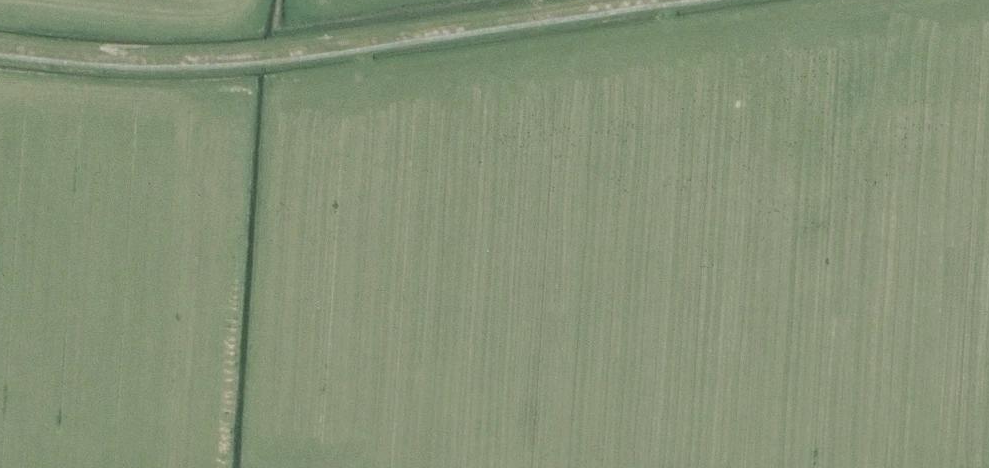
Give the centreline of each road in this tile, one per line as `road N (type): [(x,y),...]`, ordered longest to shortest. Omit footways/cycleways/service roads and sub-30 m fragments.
road 1 (track): [(665,0),(189,68),(0,52)]

